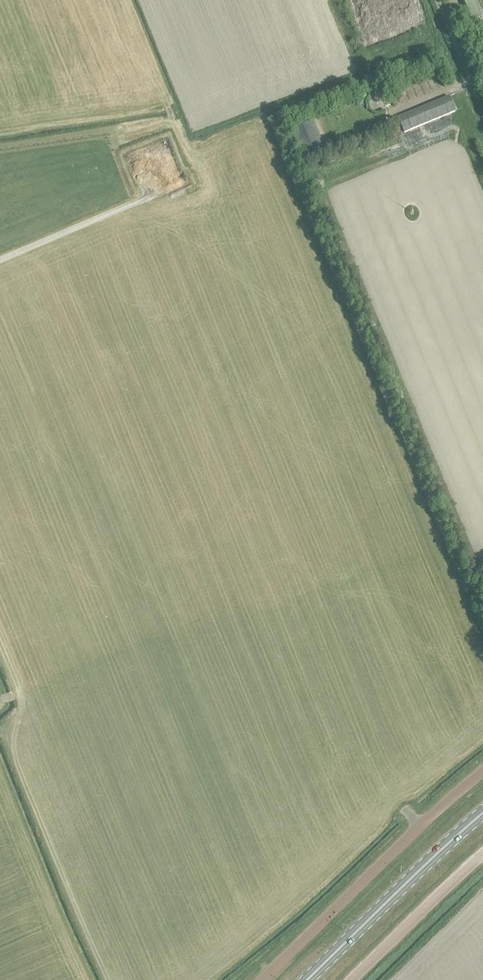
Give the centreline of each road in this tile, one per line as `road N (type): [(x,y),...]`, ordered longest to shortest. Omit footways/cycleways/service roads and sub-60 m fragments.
road 1 (unclassified): [(264,979),(482,772)]
road 2 (primary): [(306,979),(482,811)]
road 3 (unclassified): [(352,979),(482,854)]

